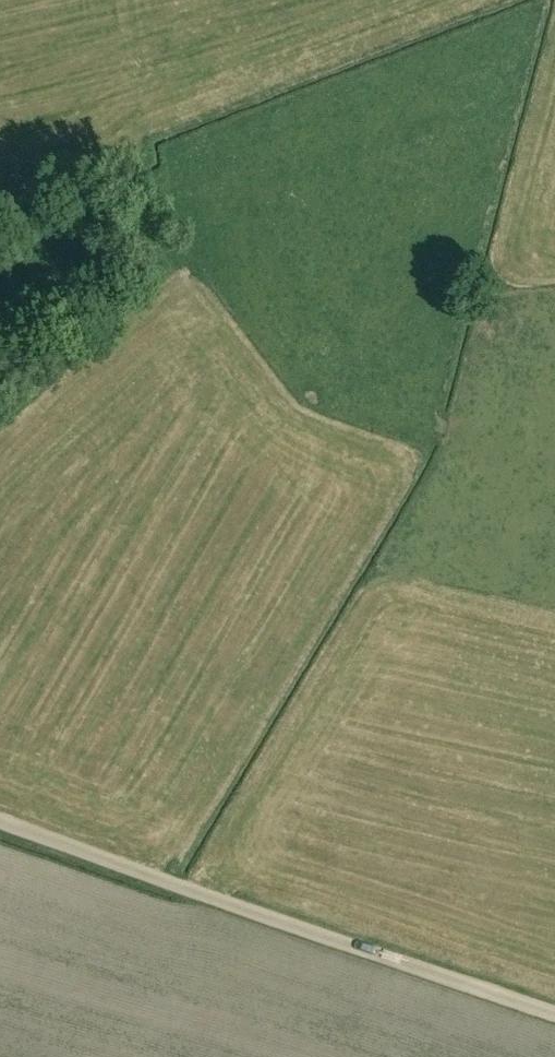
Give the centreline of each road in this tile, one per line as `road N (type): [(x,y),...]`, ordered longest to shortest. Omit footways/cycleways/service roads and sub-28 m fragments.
road 1 (track): [(0,821),(554,1013)]

